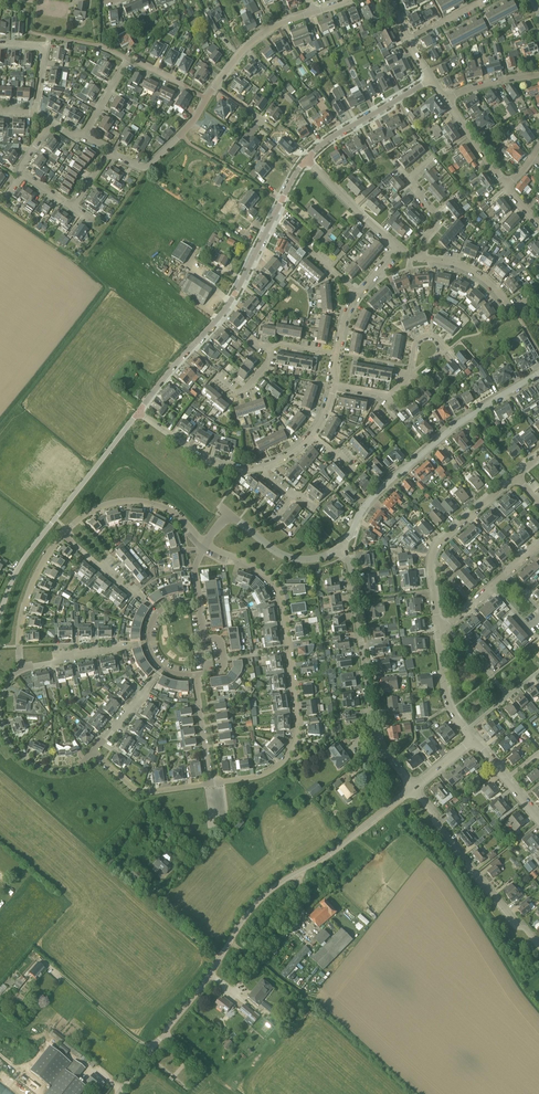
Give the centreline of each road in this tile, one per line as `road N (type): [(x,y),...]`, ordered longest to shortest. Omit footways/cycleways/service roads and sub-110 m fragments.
road 1 (unclassified): [(120,1093),(262,898),(414,789)]
road 2 (residential): [(139,412),(223,311),(306,157)]
road 3 (residential): [(341,547),(371,502),(427,451),(538,374)]
road 4 (residential): [(414,789),(378,736),(351,567),(341,547)]
road 5 (unclassified): [(0,614),(22,563),(139,412)]
road 6 (residential): [(538,940),(414,789)]
road 7 (residential): [(290,649),(298,726),(289,753),(260,775),(210,783)]
road 8 (residential): [(94,753),(56,771),(13,750),(2,701),(20,669)]
road 9 (residential): [(63,533),(109,503),(141,501),(172,511),(207,543)]
road 10 (residential): [(111,153),(146,168),(190,127),(216,85)]
road 11 (residential): [(306,157),(431,79)]
road 12 (residential): [(20,669),(21,613),(63,533)]
road 13 (residential): [(207,543),(269,581),(290,649)]
road 14 (residential): [(210,783),(196,676),(163,668)]
road 15 (residential): [(139,412),(211,462),(257,469)]
road 16 (residential): [(20,669),(150,644)]
road 17 (residential): [(401,249),(306,157)]
road 18 (residential): [(341,547),(314,559),(290,558),(228,513)]
road 19 (residential): [(210,783),(142,791),(94,753)]
road 20 (residential): [(216,85),(251,42),(314,11)]
road 21 (residential): [(158,615),(63,533)]
road 22 (residential): [(422,259),(439,220),(410,180),(432,157)]
road 23 (residential): [(431,560),(441,541),(517,476)]

